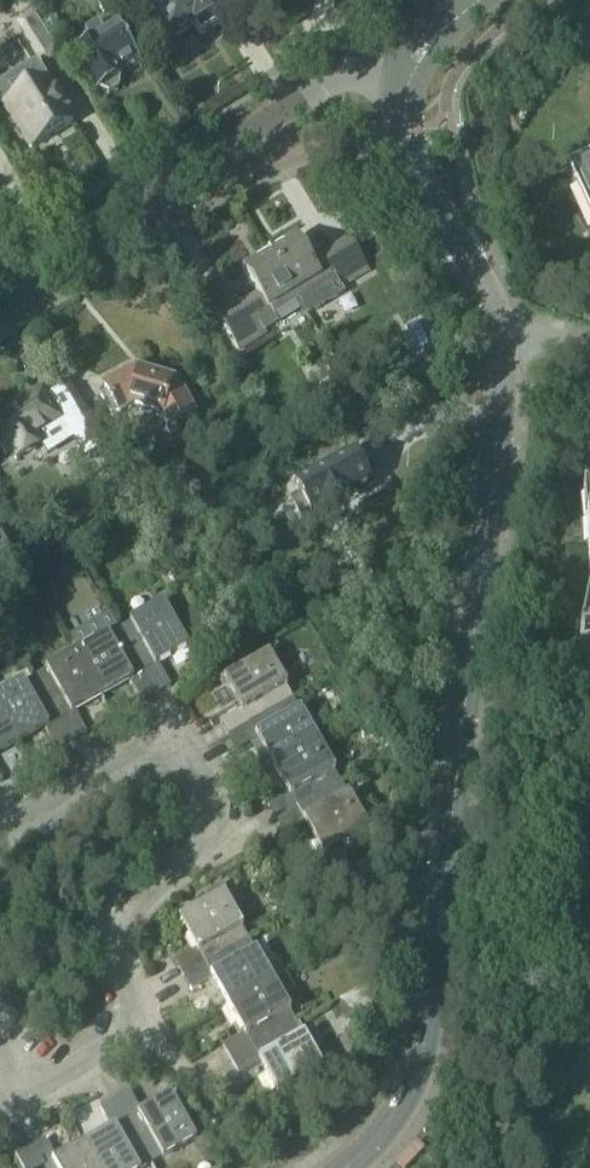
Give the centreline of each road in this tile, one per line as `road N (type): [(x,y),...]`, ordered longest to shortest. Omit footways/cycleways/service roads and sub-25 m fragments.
road 1 (tertiary): [(347,1167),(410,1096),(425,1057),(501,342)]
road 2 (residential): [(0,835),(140,757),(162,752),(198,771),(215,822),(204,845),(122,925),(118,956),(136,1020),(119,1047)]
road 3 (tertiary): [(0,284),(323,94),(403,84)]
road 4 (tertiary): [(501,342),(493,306),(412,168),(403,84)]

